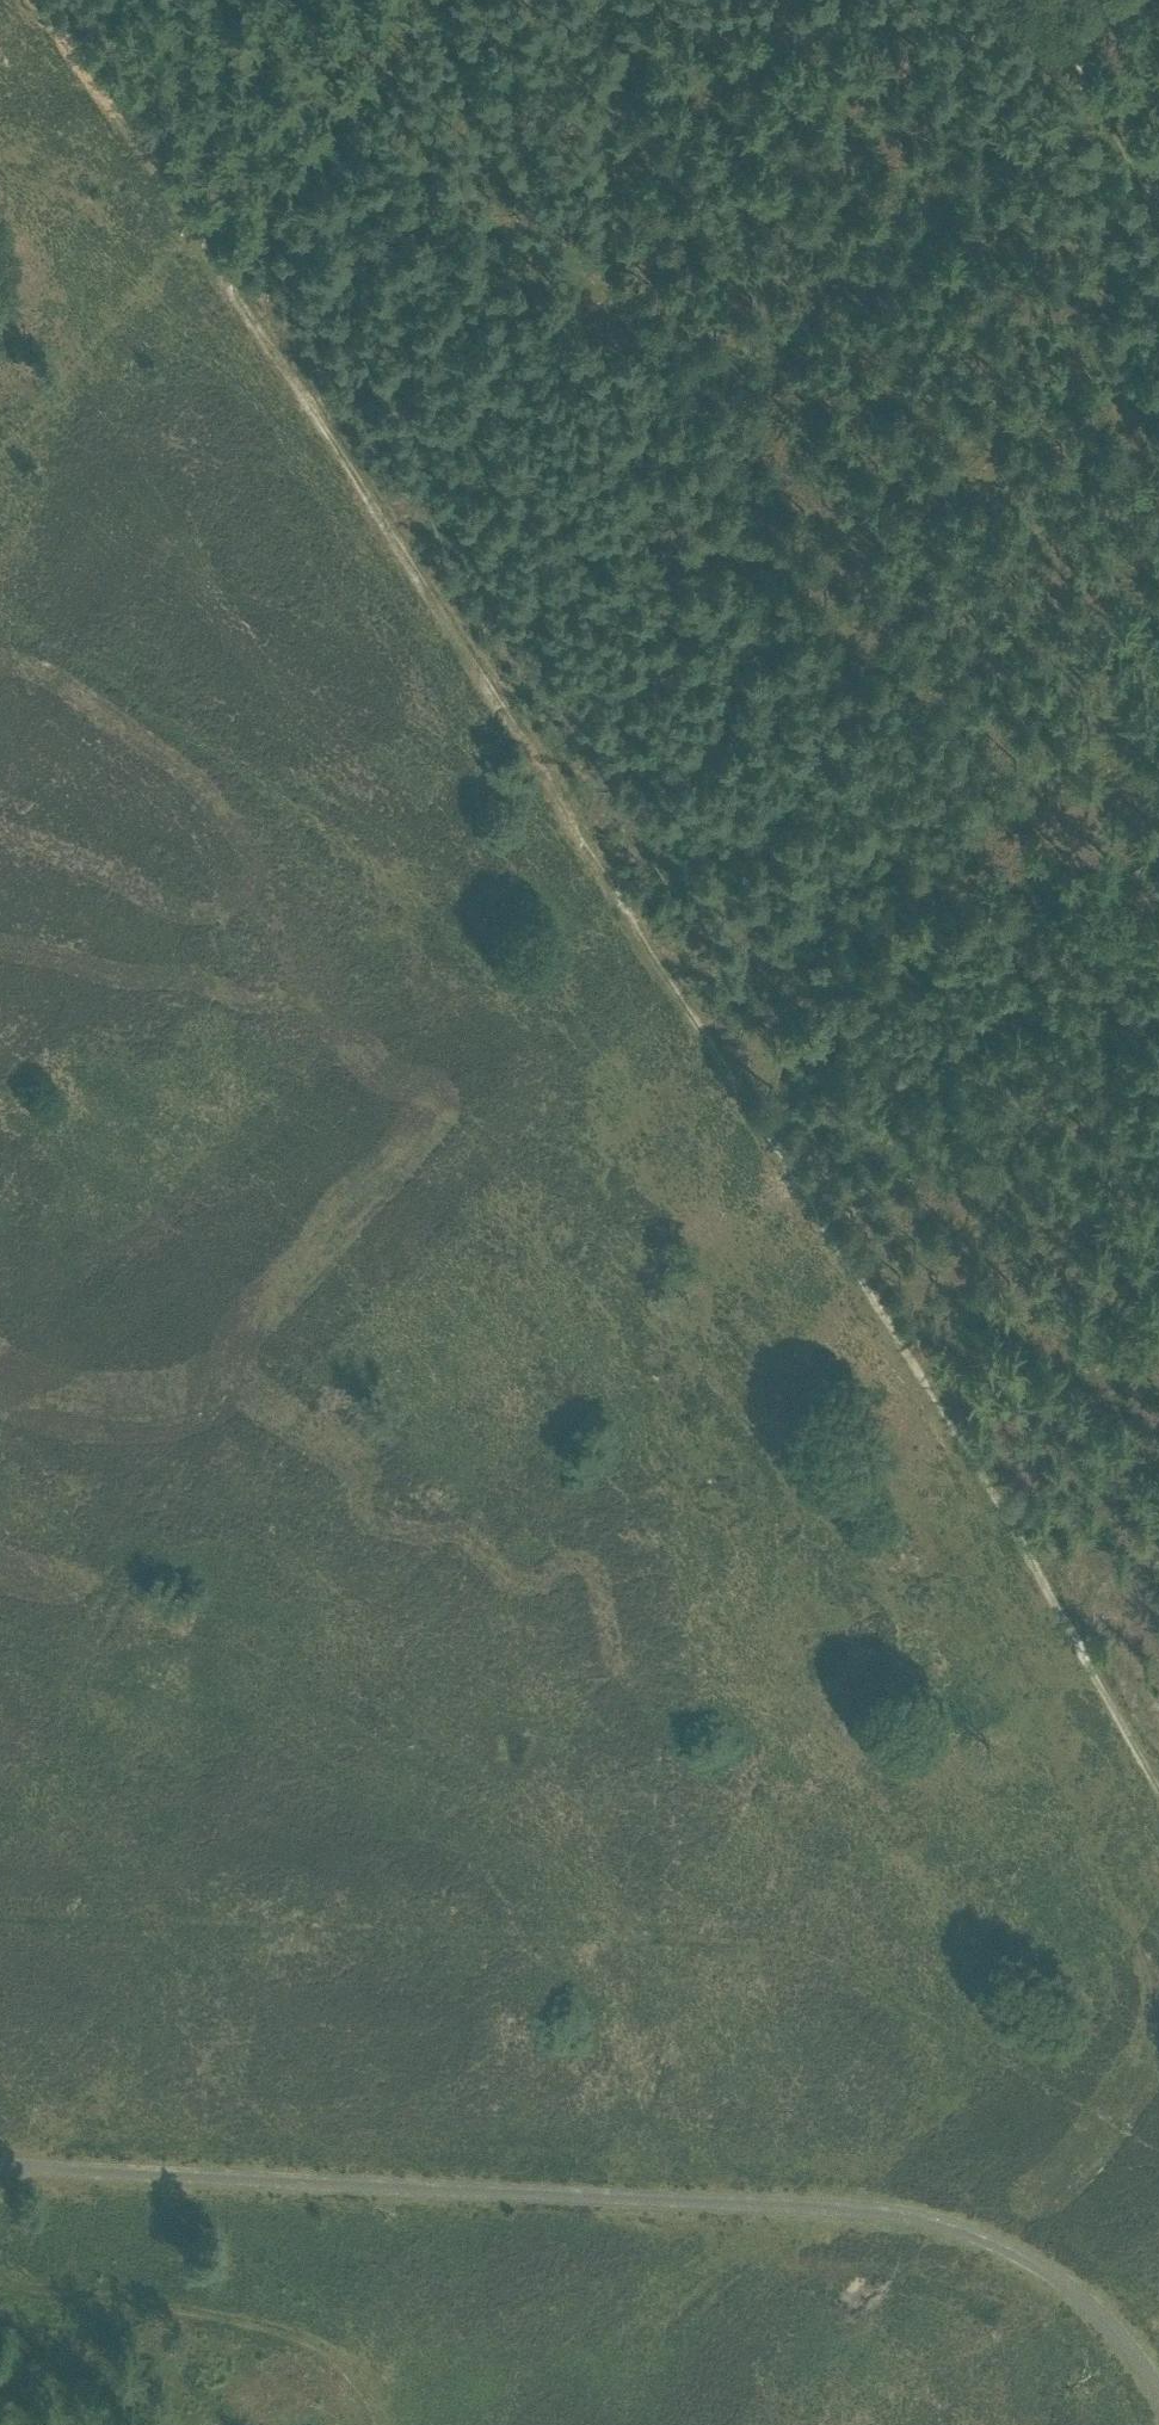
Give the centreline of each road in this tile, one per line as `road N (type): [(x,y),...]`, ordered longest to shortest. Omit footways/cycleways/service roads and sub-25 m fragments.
road 1 (track): [(194,237),(880,1297),(1158,1787)]
road 2 (track): [(0,2165),(916,2217),(985,2238),(1055,2277),(1119,2335),(1158,2397)]
road 3 (track): [(194,237),(38,0)]
road 4 (track): [(1158,226),(1075,64),(1029,0)]

